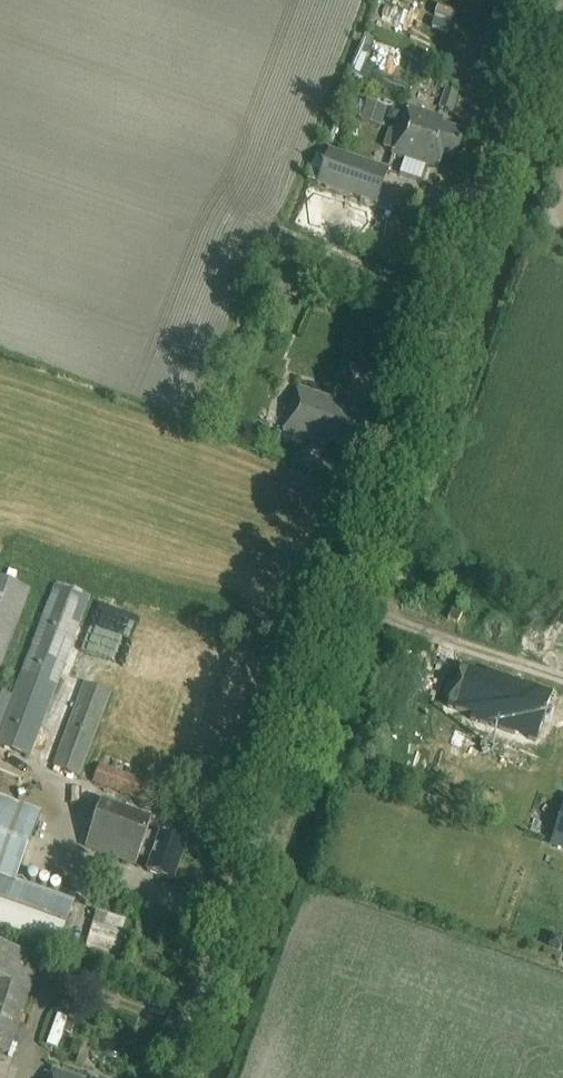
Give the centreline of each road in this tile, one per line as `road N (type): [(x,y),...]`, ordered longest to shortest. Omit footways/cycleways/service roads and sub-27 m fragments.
road 1 (unclassified): [(172,1077),(553,0)]

